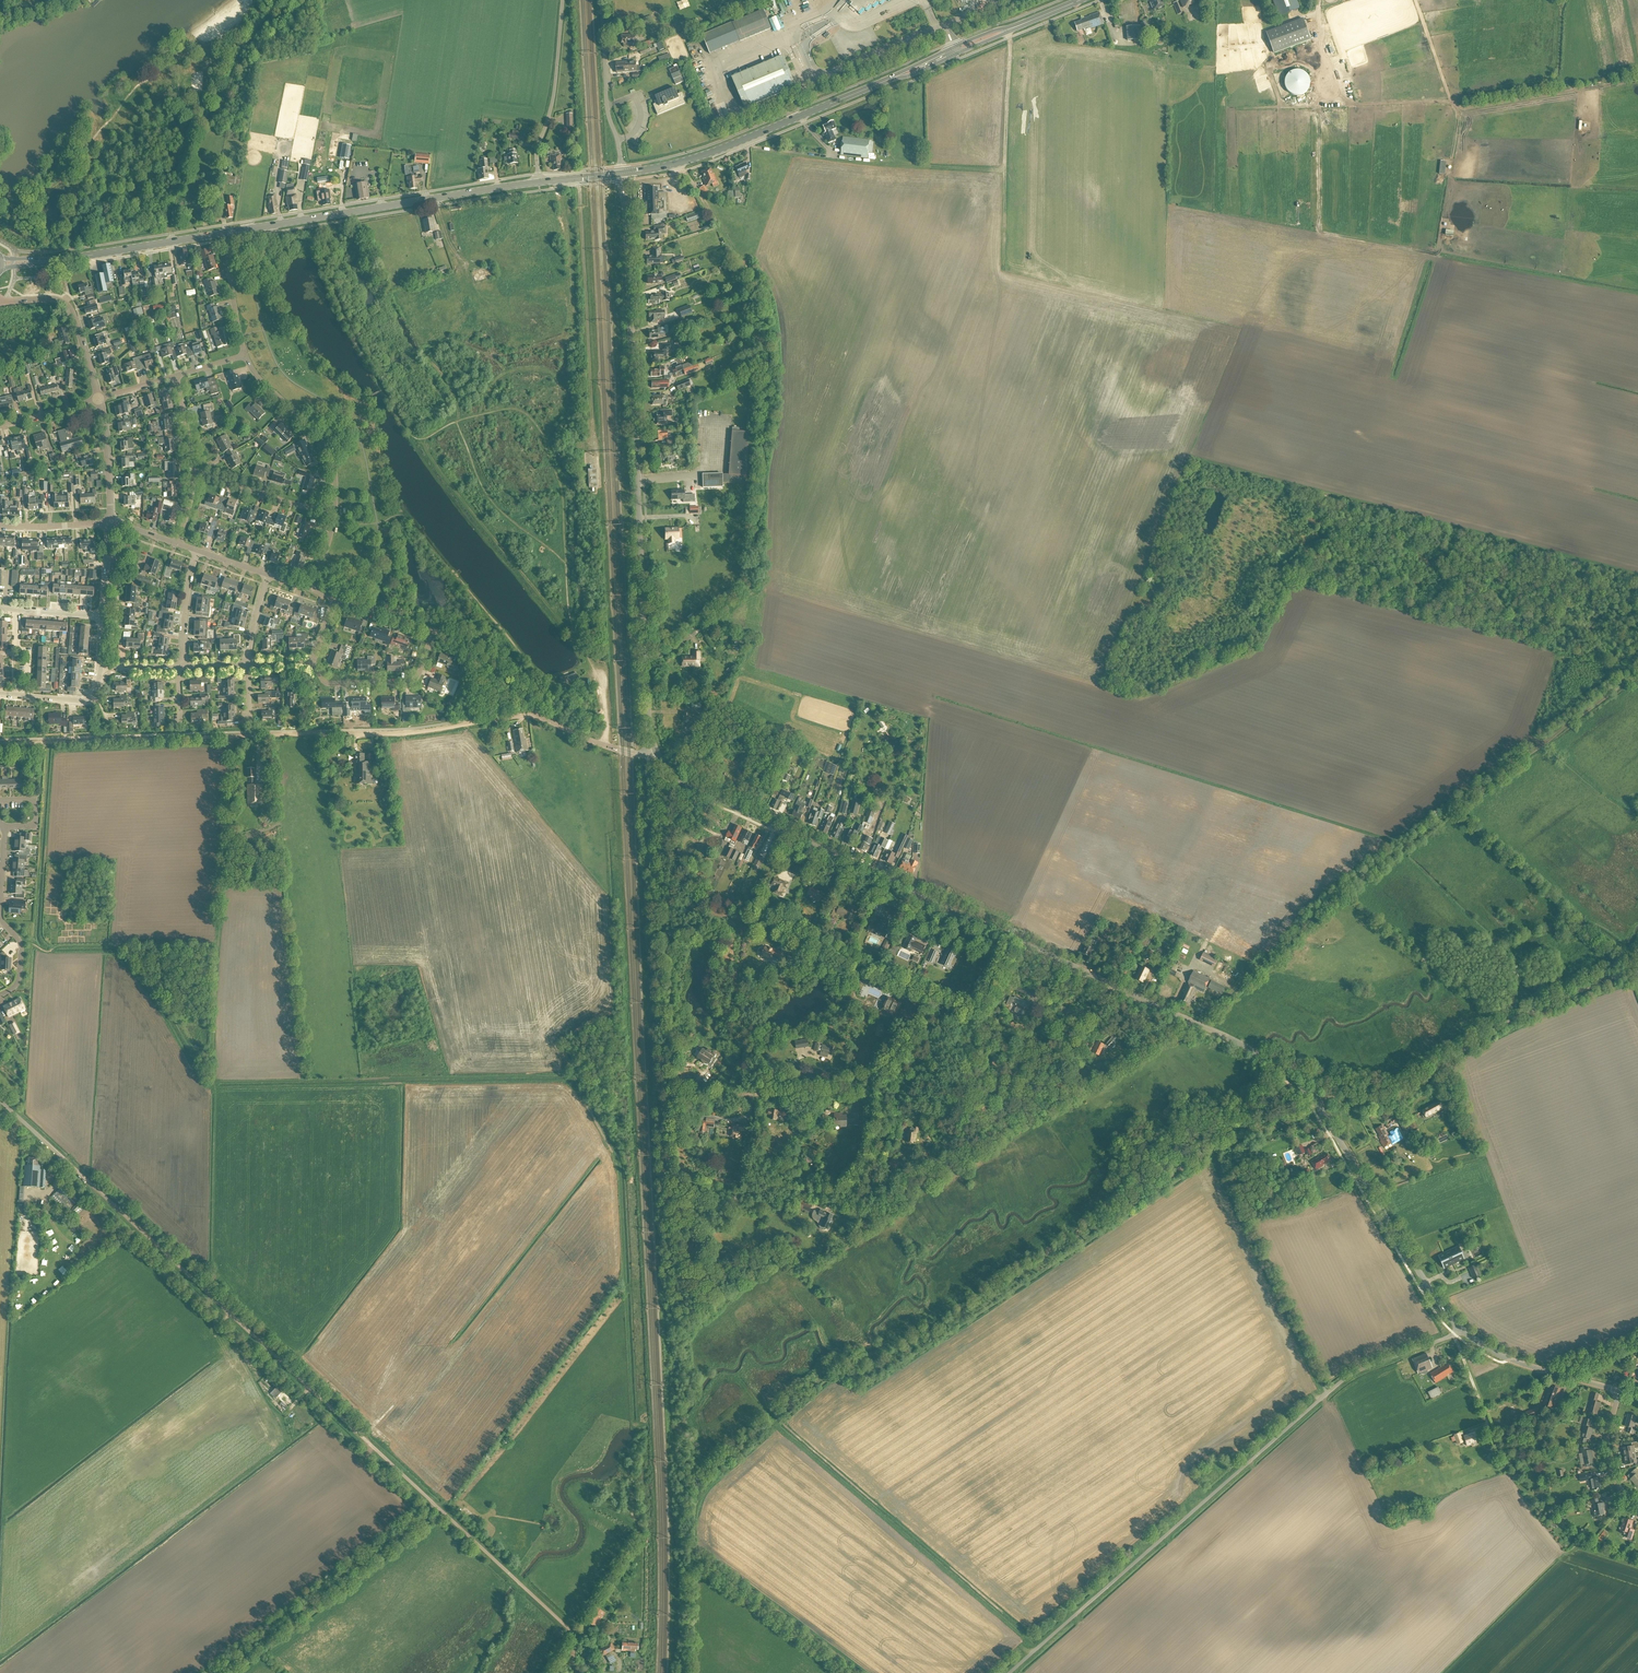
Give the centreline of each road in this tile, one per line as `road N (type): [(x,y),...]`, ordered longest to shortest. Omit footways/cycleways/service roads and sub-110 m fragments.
road 1 (unclassified): [(578,1669),(573,1634),(0,1099)]
road 2 (tertiary): [(1317,1102),(1279,1067),(1232,1040),(689,785),(655,750)]
road 3 (track): [(683,171),(759,298),(768,366),(766,481),(746,593),(666,653),(638,661)]
road 4 (unclassified): [(1010,1672),(1342,1381),(1461,1329)]
road 5 (tertiary): [(655,750),(622,181)]
road 6 (track): [(1637,674),(1346,890),(1201,1025)]
road 7 (primary): [(2,264),(539,183)]
road 8 (primary): [(621,174),(705,155),(1082,0)]
road 9 (track): [(1402,364),(1439,254),(1459,113),(1415,0)]
road 10 (track): [(676,1097),(684,1191),(803,1194),(841,1186),(859,1169),(875,1083)]
road 11 (track): [(216,1090),(233,732)]
road 12 (unclassified): [(1317,1102),(1400,1095),(1521,1015),(1637,968)]
road 13 (track): [(578,179),(600,479)]
road 14 (track): [(935,1007),(746,918),(667,907)]
road 15 (track): [(251,736),(406,733),(533,714)]
road 16 (track): [(436,1505),(219,1672)]
road 17 (track): [(875,1083),(935,1007),(974,1012),(998,975),(1082,1008)]
road 18 (tertiary): [(1461,1329),(1317,1102)]
road 19 (track): [(676,1097),(862,1090),(875,1083)]
road 20 (track): [(53,742),(251,736)]
road 21 (track): [(676,1097),(667,907)]
road 22 (residential): [(334,510),(327,444),(245,355)]
road 23 (track): [(173,242),(170,222),(193,136),(178,96),(177,61)]
road 24 (unclassified): [(539,183),(536,151),(554,91),(562,0)]
road 25 (tertiary): [(1620,1391),(1510,1360),(1461,1329)]
road 26 (unclassified): [(621,167),(607,111),(601,0)]
road 27 (unclassified): [(98,399),(64,302),(0,301)]
road 28 (residential): [(312,663),(330,684),(410,682),(433,633)]
road 29 (track): [(667,907),(651,852),(649,765)]
road 30 (residential): [(334,510),(195,474)]
road 31 (unclassified): [(533,714),(464,650),(433,633)]
road 32 (unclassified): [(533,714),(606,747),(655,750)]
road 33 (unclassified): [(110,522),(98,399)]
road 34 (residential): [(1637,1504),(1619,1487),(1609,1447),(1620,1391)]

